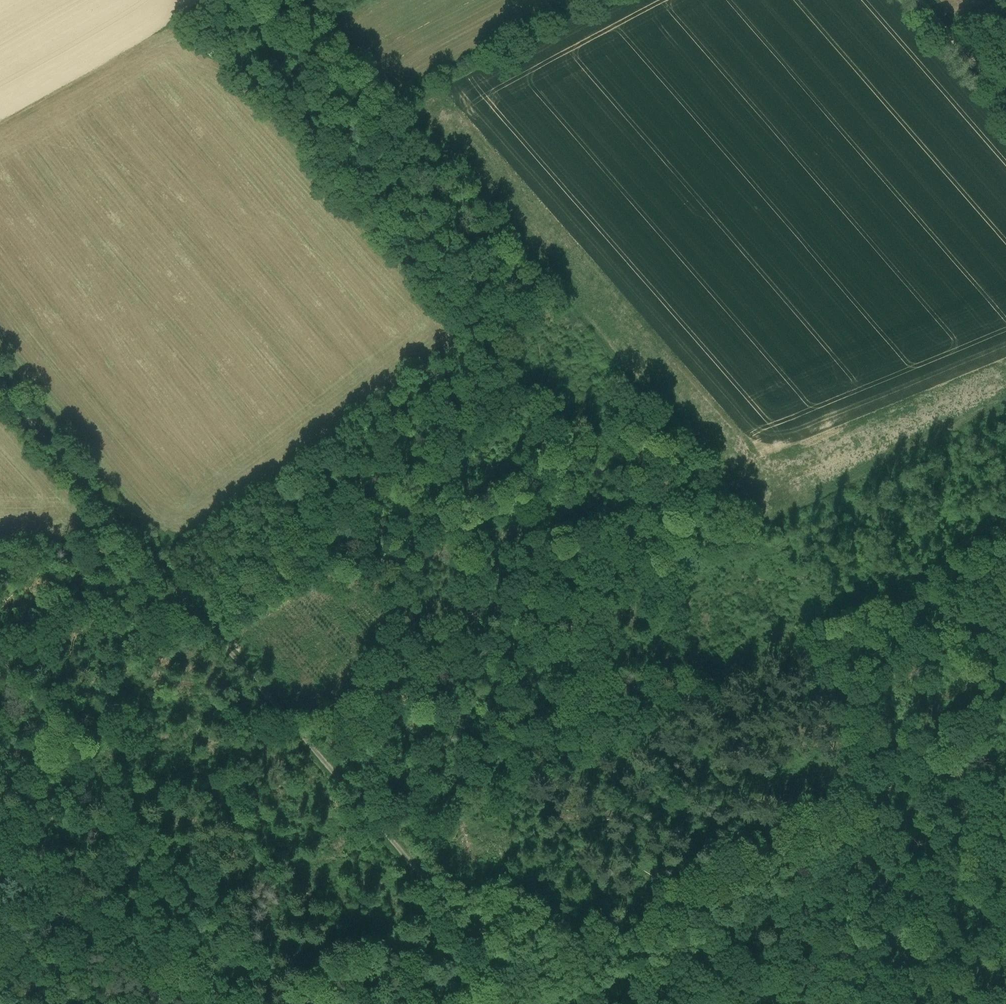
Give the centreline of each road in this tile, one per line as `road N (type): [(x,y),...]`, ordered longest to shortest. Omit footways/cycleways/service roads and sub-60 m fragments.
road 1 (track): [(0,384),(532,1003)]
road 2 (track): [(920,0),(1005,99)]

